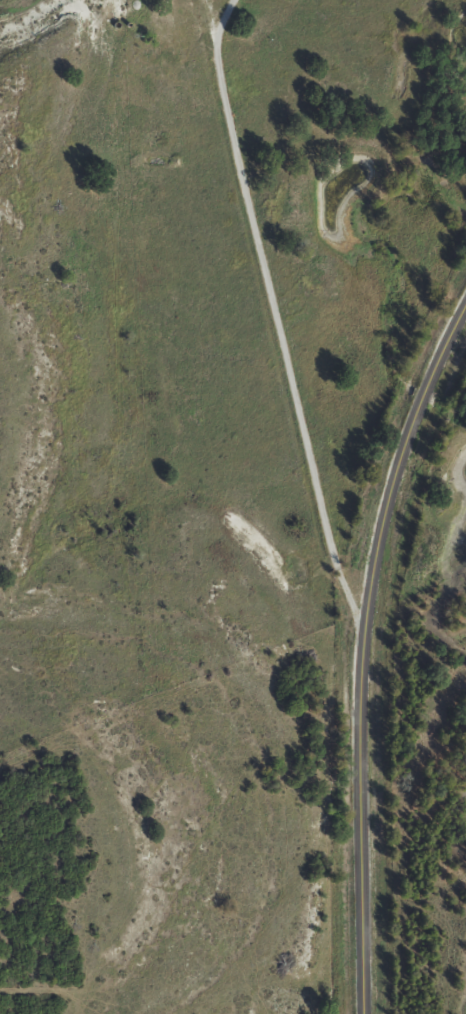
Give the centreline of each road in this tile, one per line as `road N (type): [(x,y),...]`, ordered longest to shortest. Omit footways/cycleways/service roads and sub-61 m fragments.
road 1 (tertiary): [(465,308),(418,412),(385,520),(367,633),(366,1013)]
road 2 (residential): [(367,633),(328,570),(309,454),(219,74),(204,59),(214,0)]

